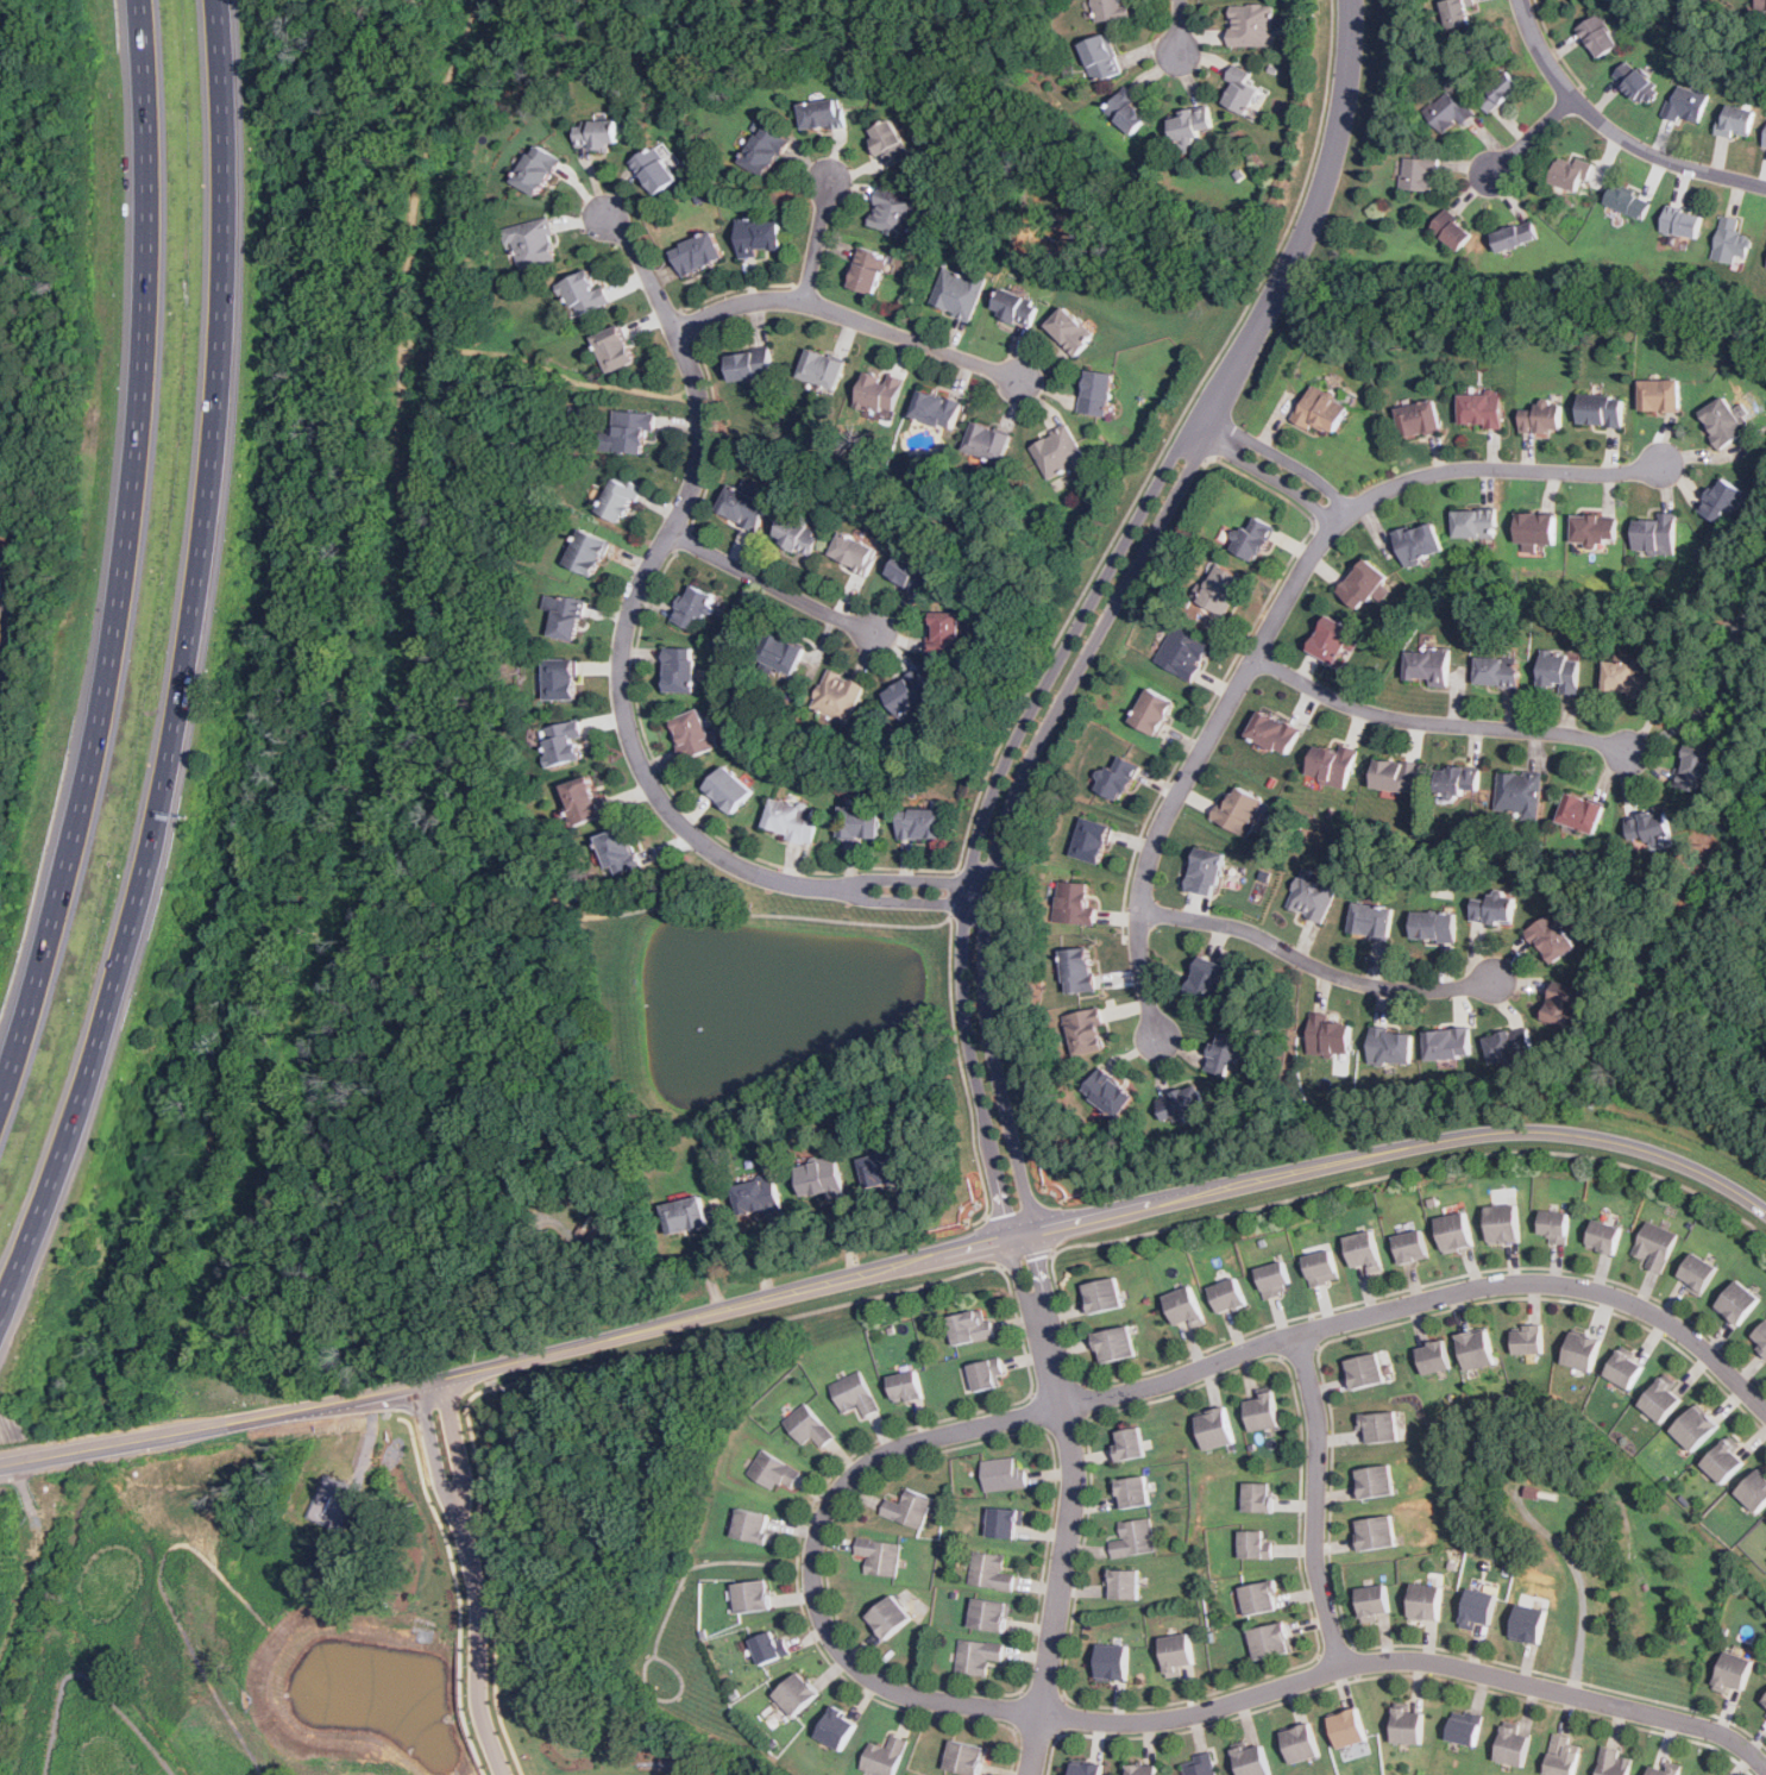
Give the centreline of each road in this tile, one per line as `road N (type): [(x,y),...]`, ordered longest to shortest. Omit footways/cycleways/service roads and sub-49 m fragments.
road 1 (residential): [(1765,1412),(1652,1310),(1573,1285),(1507,1282),(1320,1326),(1175,1379),(897,1447),(869,1460),(834,1495),(813,1566),(819,1607),(844,1654),(865,1674),(923,1695),(1144,1721),(1193,1716),(1336,1670),(1413,1660),(1721,1732),(1765,1767)]
road 2 (motorway): [(0,1322),(121,962),(196,604),(219,393),(224,155),(216,0)]
road 3 (tertiary): [(484,1371),(1358,1161),(1503,1134),(1586,1136),(1646,1150),(1765,1209)]
road 4 (motorway): [(139,0),(149,240),(132,494),(87,786),(0,1101)]
road 5 (residential): [(1038,1317),(1031,1194),(994,1059),(980,909),(1027,770),(1068,715),(1209,440),(1237,357)]
road 6 (residential): [(1237,357),(1023,717),(973,851),(966,905),(970,1049),(1008,1243)]
road 7 (residential): [(835,889),(778,883),(712,852),(666,810),(628,734),(624,638),(633,604),(698,476),(702,404),(641,259),(608,218)]
road 8 (residential): [(1161,1040),(1142,935),(1150,858),(1294,589),(1341,521)]
road 9 (residential): [(1030,1774),(1074,1497),(1062,1388),(1038,1317)]
road 10 (residential): [(1257,654),(1375,714),(1564,734),(1632,753)]
road 11 (residential): [(1237,357),(1271,307),(1325,187),(1346,100),(1353,0)]
road 12 (residential): [(1142,912),(1242,928),(1369,985),(1424,989),(1497,978)]
road 13 (residential): [(677,332),(746,303),(796,302),(1022,382)]
road 14 (tertiary): [(142,1442),(484,1371)]
road 15 (residential): [(1341,1669),(1314,1563),(1316,1425),(1294,1335)]
road 16 (residential): [(1341,521),(1414,478),(1446,470),(1658,471)]
road 17 (residential): [(1521,0),(1556,73),(1592,118),(1664,159),(1765,186)]
road 18 (residential): [(464,1495),(490,1620),(489,1713),(508,1774)]
road 19 (residential): [(423,1384),(447,1484),(464,1495),(473,1474),(450,1378)]
road 20 (residential): [(672,534),(875,633)]
road 21 (residential): [(0,717),(8,645),(0,527)]
road 22 (residential): [(1341,521),(1322,481),(1199,413)]
road 23 (residential): [(1192,426),(1341,521)]
road 24 (residential): [(987,885),(907,878),(835,889)]
road 25 (residential): [(835,889),(863,901),(980,909)]
road 26 (residential): [(805,305),(831,181)]

